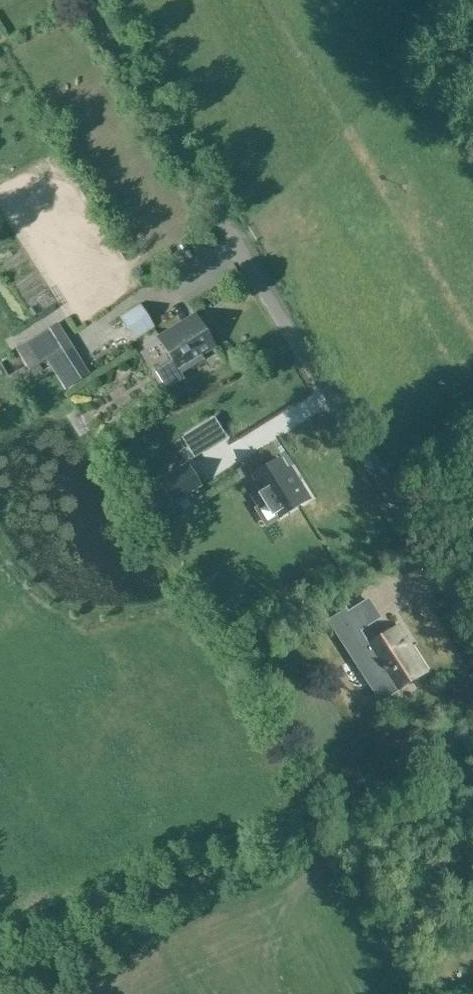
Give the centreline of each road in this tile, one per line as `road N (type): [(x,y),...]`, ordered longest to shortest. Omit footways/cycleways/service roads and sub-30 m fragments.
road 1 (unclassified): [(472,625),(82,0)]
road 2 (track): [(329,860),(472,790)]

